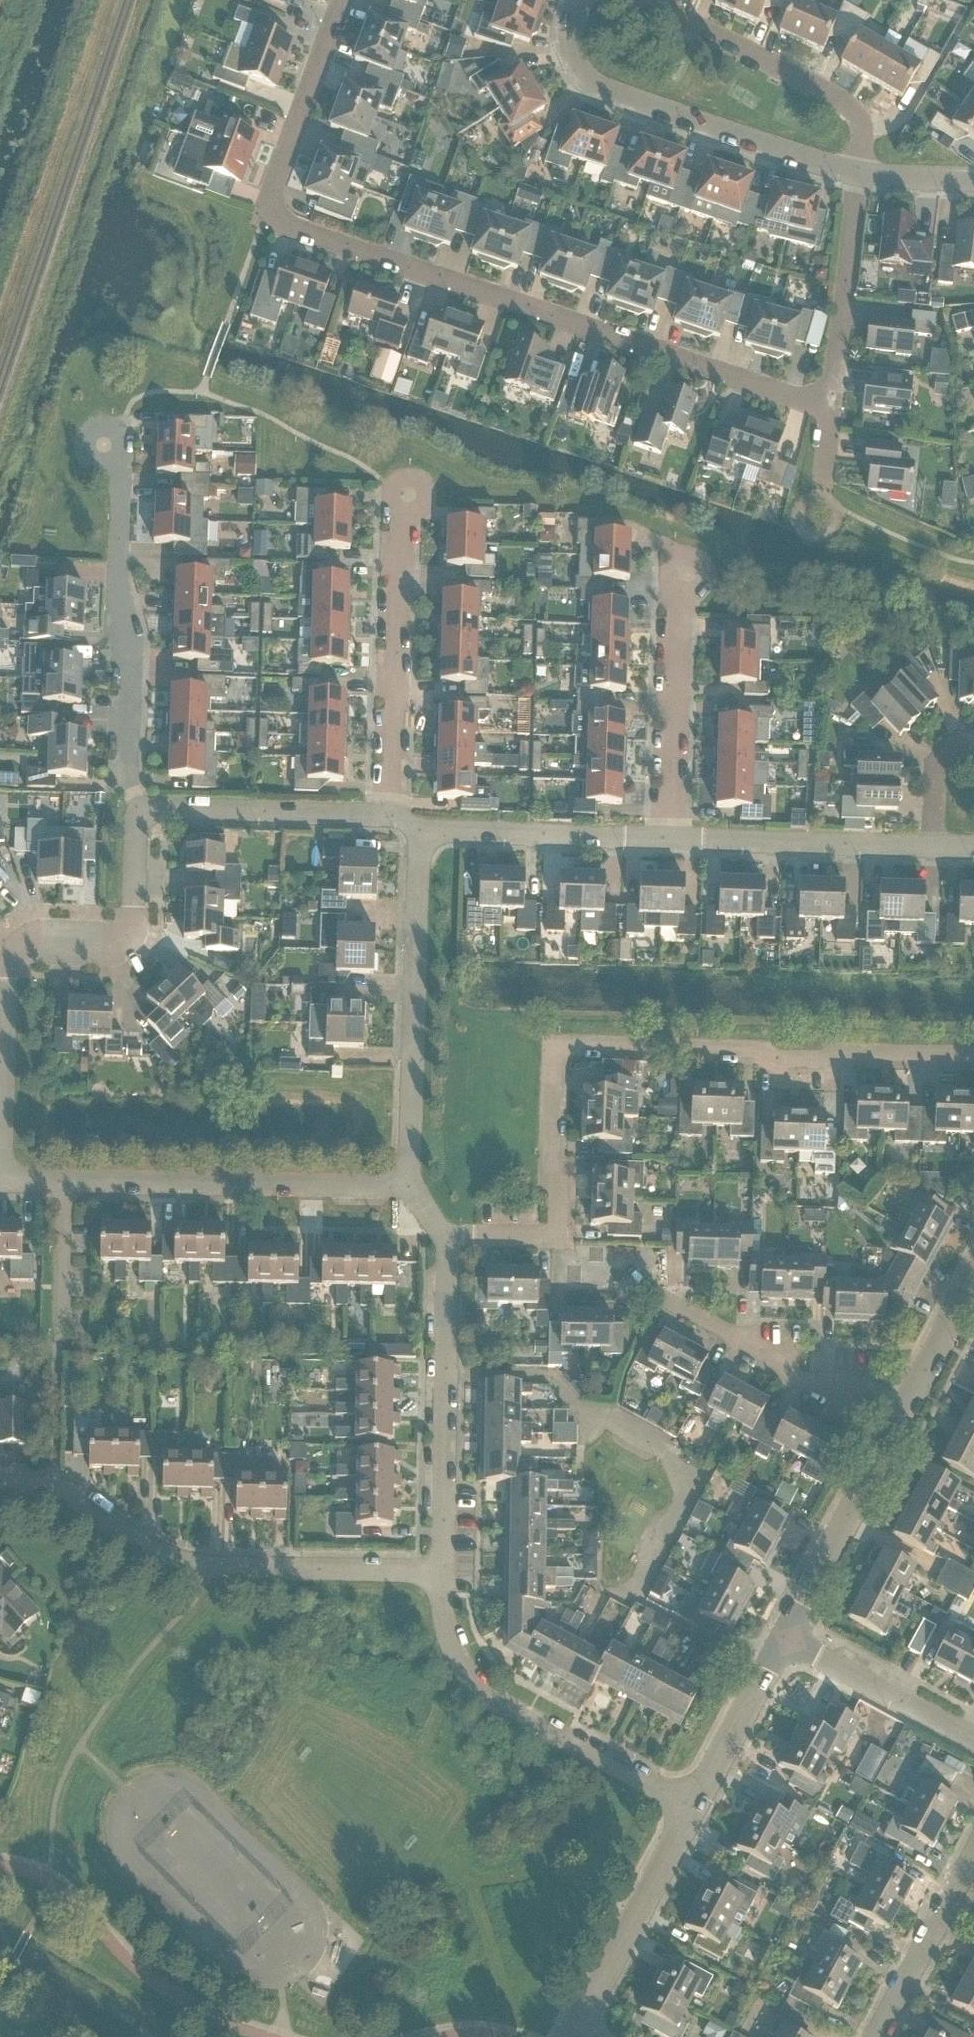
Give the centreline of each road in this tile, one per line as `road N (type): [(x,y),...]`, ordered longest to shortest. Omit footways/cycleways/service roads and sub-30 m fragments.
road 1 (residential): [(830,409),(286,225),(271,209),(271,186),(343,0)]
road 2 (residential): [(554,1237),(557,1046),(973,1058)]
road 3 (residential): [(0,1178),(7,967),(17,944),(42,937),(129,942),(140,811)]
road 4 (residential): [(0,1478),(52,1478),(175,1557),(252,1568),(442,1572)]
road 5 (residential): [(630,1588),(680,1495),(657,1440),(617,1416),(578,1408),(551,1374),(443,1372)]
road 6 (residential): [(898,1420),(796,1374),(554,1237)]
road 7 (residential): [(860,173),(795,159),(584,81),(571,66),(570,41),(584,0)]
road 8 (residential): [(140,811),(126,784),(125,612),(114,577),(118,482),(103,444)]
road 9 (residential): [(442,1572),(449,1635),(466,1675),(496,1703),(691,1805)]
road 10 (residential): [(417,828),(401,1160),(413,1187)]
road 11 (residential): [(413,1187),(62,1182)]
road 12 (residential): [(392,819),(408,495)]
road 13 (residential): [(860,173),(863,138),(849,109),(624,0)]
road 14 (residential): [(673,841),(683,564)]
road 15 (residential): [(936,846),(673,841)]
road 16 (unclassified): [(575,2036),(691,1805)]
road 17 (residential): [(673,841),(417,828)]
road 18 (residential): [(392,819),(140,811)]
road 19 (unclassified): [(788,1639),(898,1420)]
road 20 (residential): [(830,409),(860,173)]
road 21 (residential): [(973,1738),(788,1639)]
road 22 (residential): [(875,2036),(973,1856)]
road 23 (residential): [(443,1372),(442,1572)]
road 24 (unclassified): [(691,1805),(788,1639)]
road 25 (residential): [(57,1343),(62,1182)]
road 26 (unclassified): [(898,1420),(973,1282)]
road 27 (residential): [(446,1234),(443,1372)]
road 28 (residential): [(973,742),(963,741),(938,766),(936,846)]

